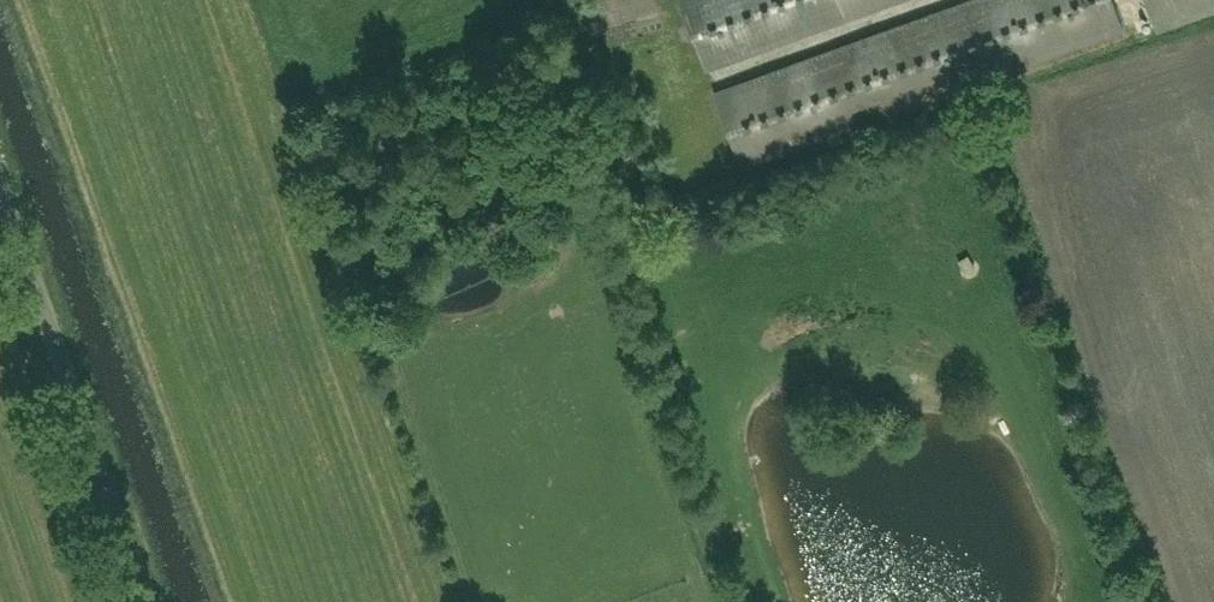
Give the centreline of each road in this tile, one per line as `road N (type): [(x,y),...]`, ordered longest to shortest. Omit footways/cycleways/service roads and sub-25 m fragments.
road 1 (unclassified): [(147,601),(0,187)]

